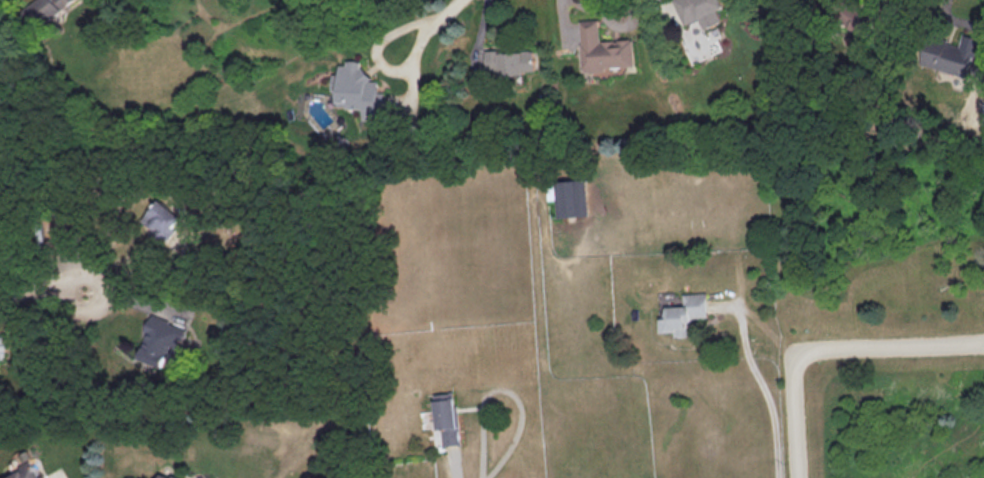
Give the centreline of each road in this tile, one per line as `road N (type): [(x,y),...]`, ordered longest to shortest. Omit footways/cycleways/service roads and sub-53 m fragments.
road 1 (residential): [(798,477),(796,373),(809,355),(983,342)]

